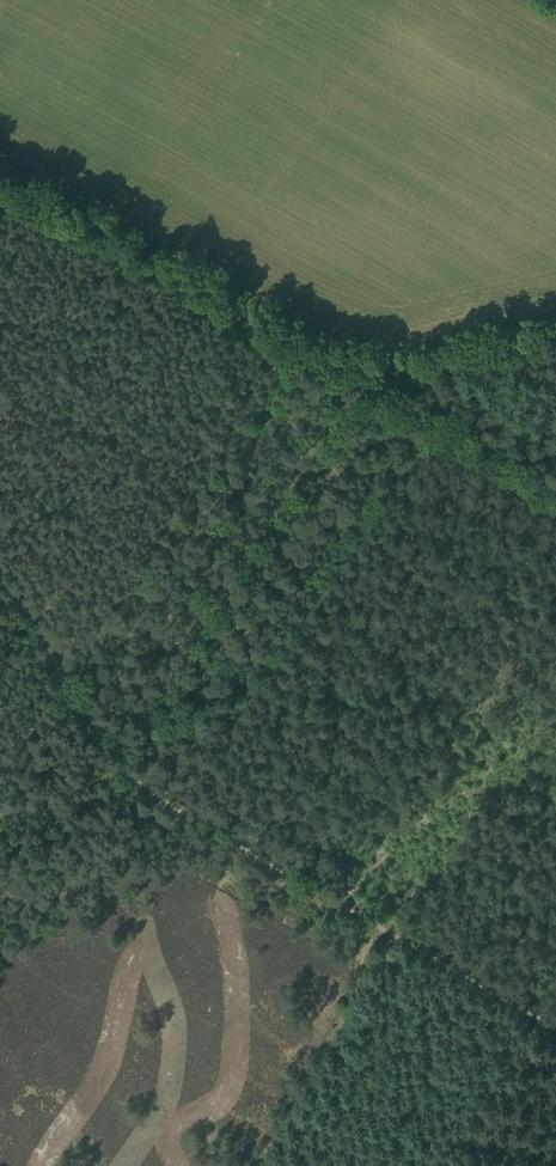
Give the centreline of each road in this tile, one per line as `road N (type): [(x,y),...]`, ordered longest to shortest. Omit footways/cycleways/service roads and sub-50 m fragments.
road 1 (track): [(115,761),(373,369),(555,330)]
road 2 (track): [(76,685),(120,754),(555,1021)]
road 3 (track): [(0,551),(15,564),(76,685)]

